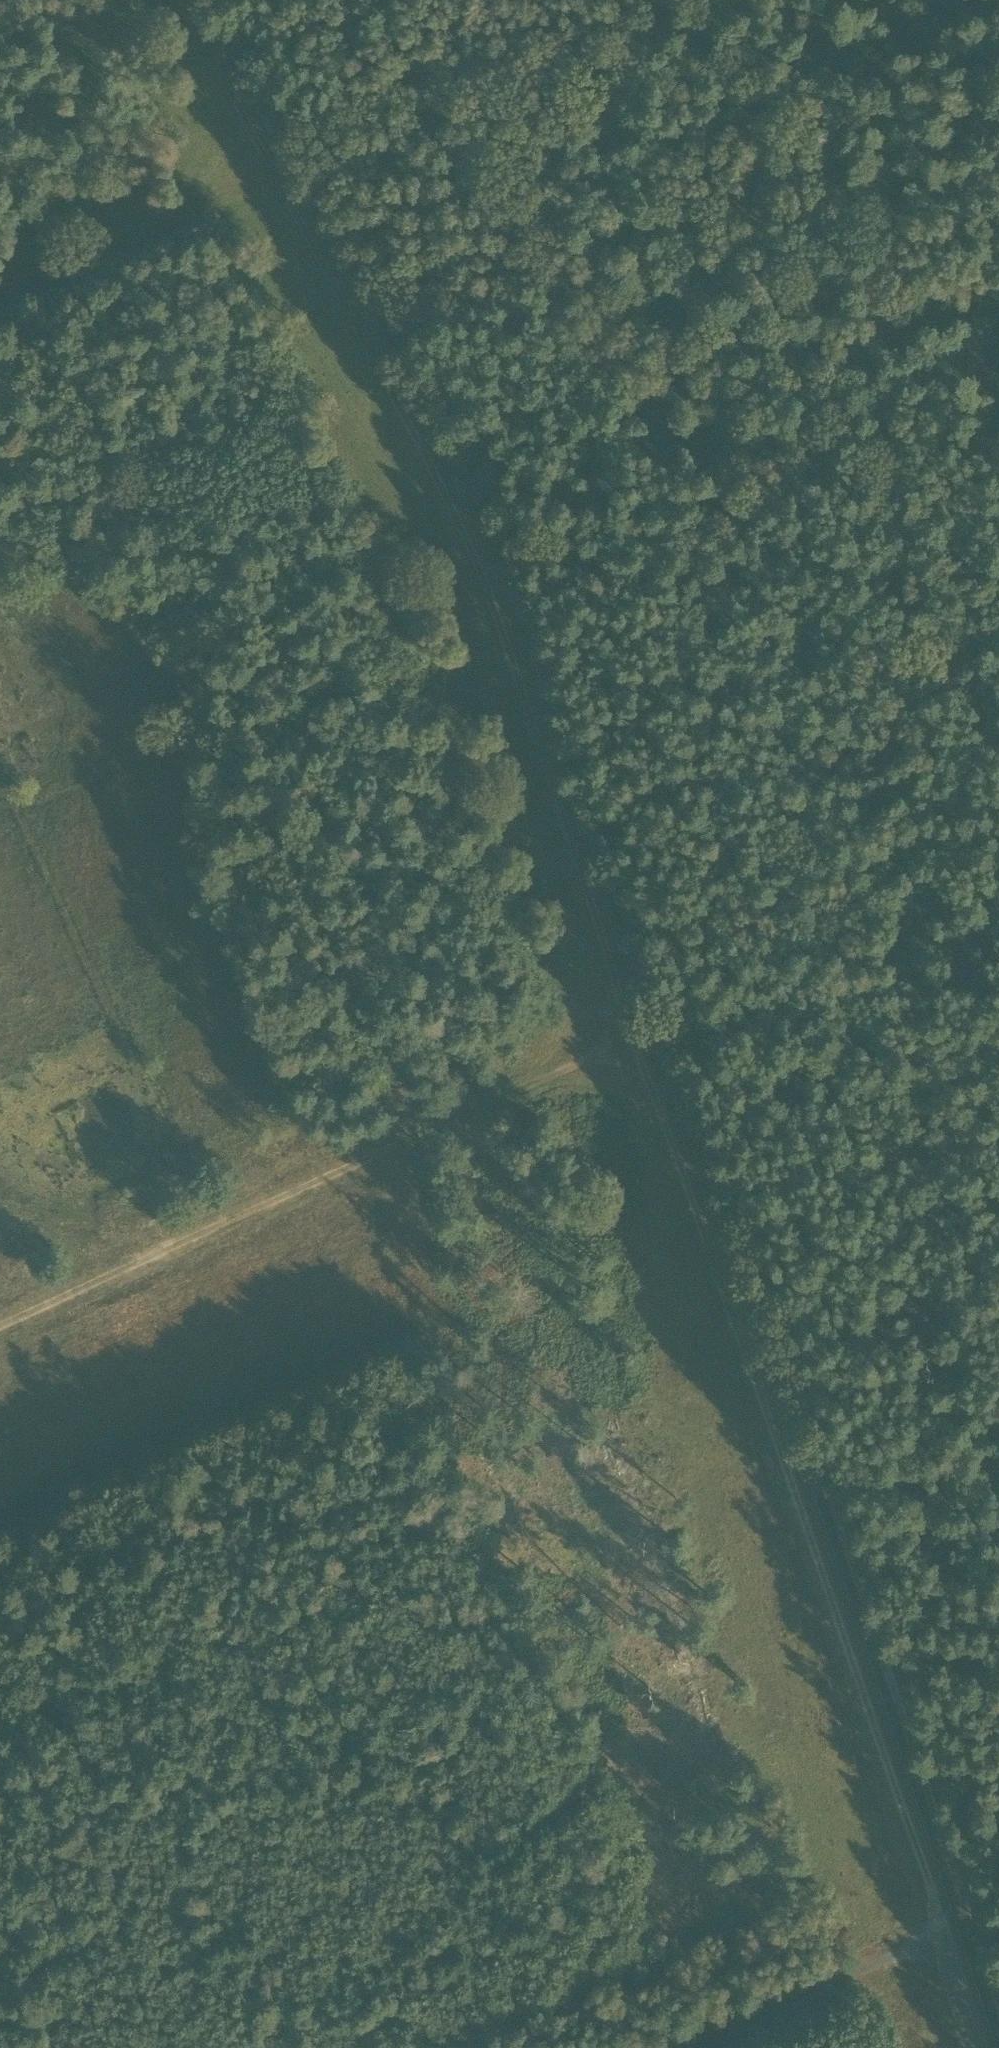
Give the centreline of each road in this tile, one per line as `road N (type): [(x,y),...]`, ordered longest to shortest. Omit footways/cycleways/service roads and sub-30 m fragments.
road 1 (track): [(178,0),(484,552),(946,1932)]
road 2 (track): [(0,1335),(646,1043)]
road 3 (track): [(822,1480),(998,2012)]
road 4 (track): [(998,418),(682,520),(503,540)]
road 5 (track): [(0,292),(268,169)]
road 6 (track): [(692,2047),(946,1932)]
road 7 (track): [(998,1467),(822,1480)]
road 8 (track): [(946,1932),(982,2047)]

